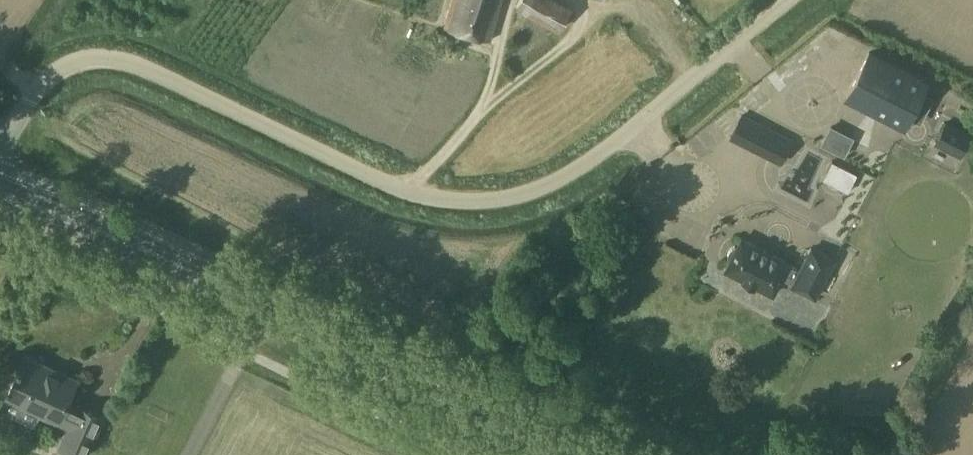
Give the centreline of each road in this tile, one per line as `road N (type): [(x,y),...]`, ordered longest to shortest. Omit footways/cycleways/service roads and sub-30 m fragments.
road 1 (unclassified): [(3,143),(47,78),(100,57),(130,62),(421,195),(526,194),(599,154),(788,0)]
road 2 (tertiary): [(580,454),(87,222),(0,193)]

